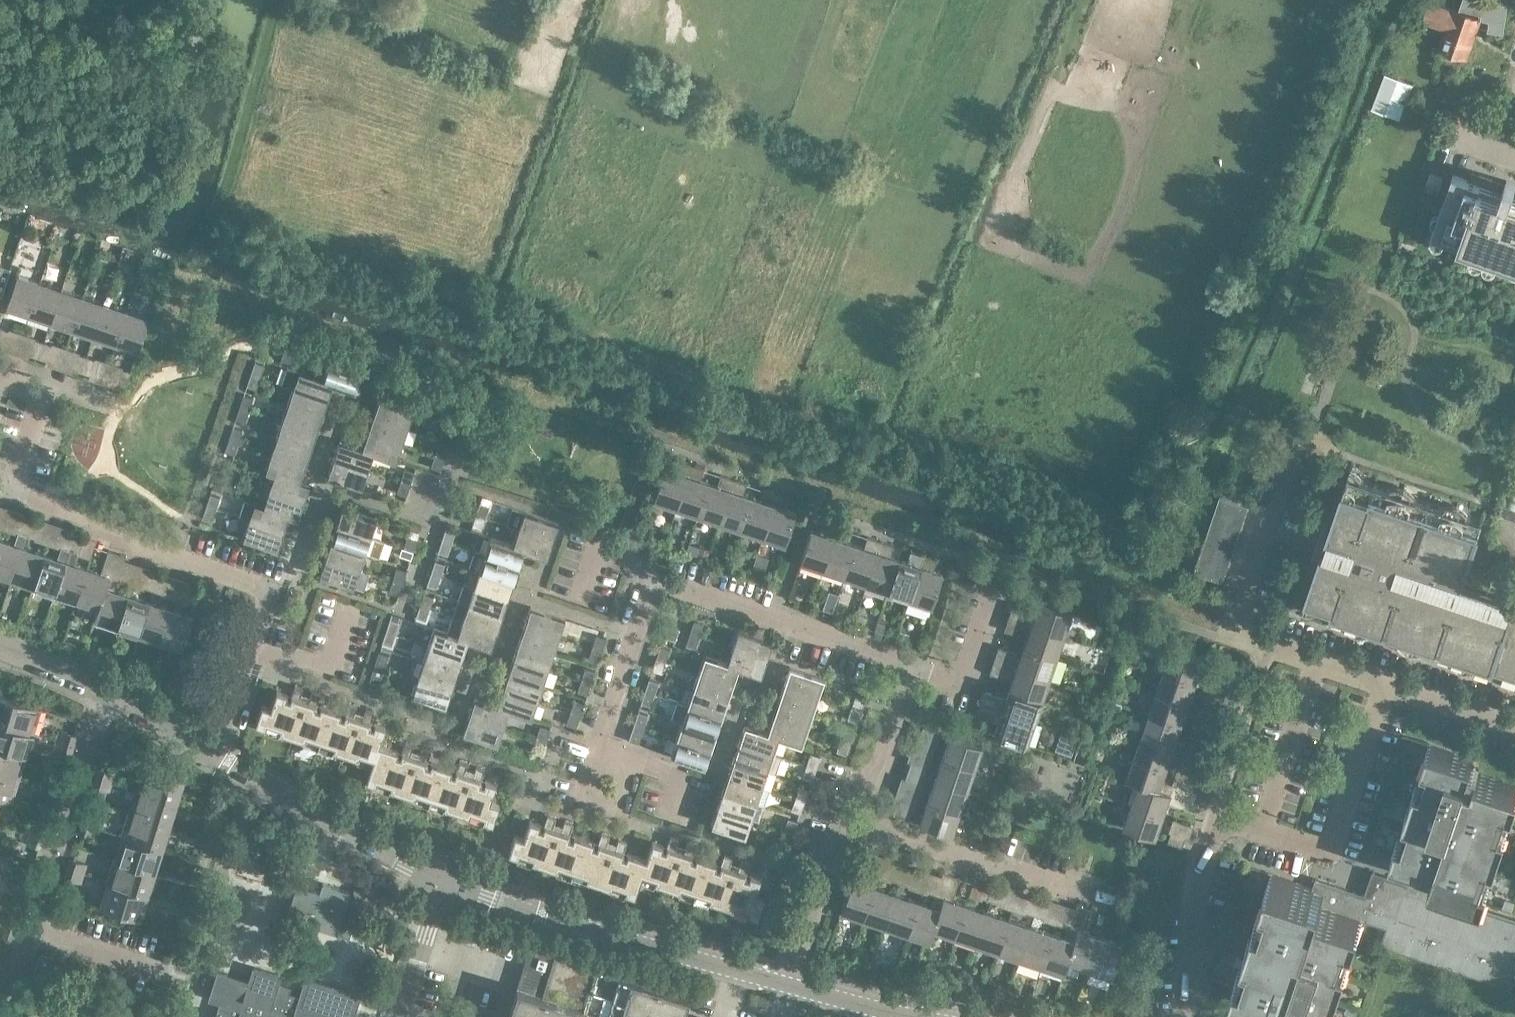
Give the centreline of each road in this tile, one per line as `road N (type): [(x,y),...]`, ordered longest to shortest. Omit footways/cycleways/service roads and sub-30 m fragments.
road 1 (residential): [(222,758),(275,596),(179,559),(163,542),(16,491),(48,396),(0,378)]
road 2 (residential): [(786,980),(443,877)]
road 3 (residential): [(7,1016),(109,697)]
road 4 (residential): [(913,664),(649,571)]
road 5 (residential): [(680,773),(594,745),(649,571)]
road 6 (residential): [(846,811),(1101,894)]
road 7 (residential): [(1514,727),(1265,644)]
road 8 (residential): [(443,877),(222,758)]
road 9 (residential): [(1265,644),(1249,640),(1239,609),(1298,433)]
road 10 (residential): [(1182,1016),(1214,813)]
road 11 (track): [(1015,176),(1085,0)]
road 12 (residential): [(786,980),(846,811)]
road 13 (residential): [(1214,813),(1265,644)]
road 14 (residential): [(913,664),(961,679),(1002,568)]
road 15 (residential): [(846,811),(872,791),(913,664)]
road 16 (residential): [(400,1016),(443,877)]
road 17 (residential): [(919,1016),(786,980)]
road 18 (residential): [(222,758),(109,697)]
road 19 (residential): [(109,697),(0,643)]
road 20 (residential): [(1214,813),(1329,850)]

